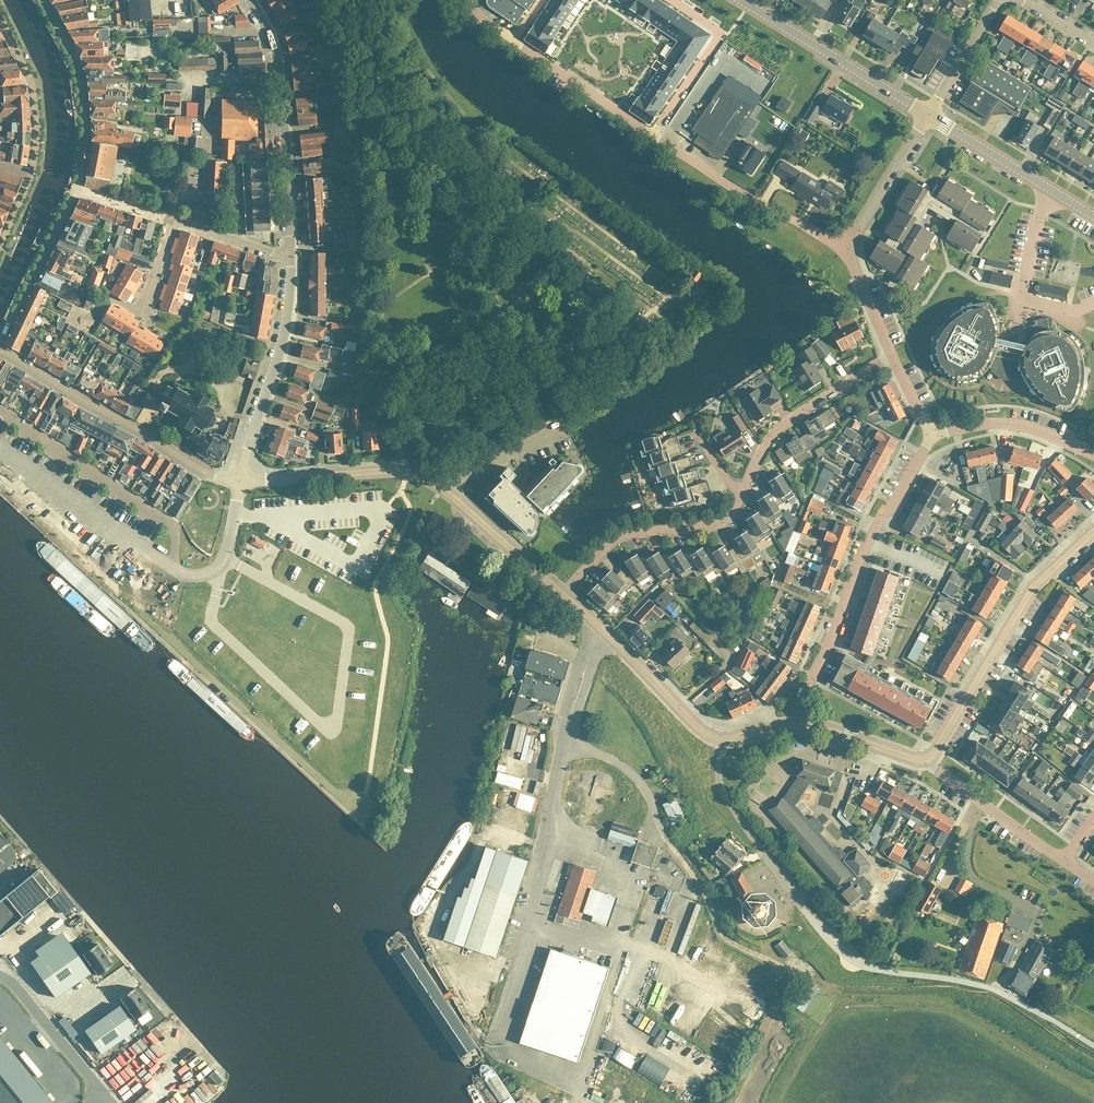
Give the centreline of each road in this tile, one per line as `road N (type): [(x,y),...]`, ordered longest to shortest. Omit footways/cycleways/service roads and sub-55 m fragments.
road 1 (unclassified): [(1093,1046),(997,991),(875,971),(843,956),(720,792),(719,739)]
road 2 (tertiary): [(561,594),(444,491),(411,473),(239,483)]
road 3 (residential): [(239,483),(227,557),(213,571),(188,576),(1,449)]
road 4 (residential): [(800,726),(806,688),(860,557),(931,436)]
road 5 (tertiary): [(926,759),(1035,584),(1093,532)]
road 6 (tertiary): [(0,350),(200,470),(239,483)]
road 7 (residential): [(290,261),(280,98),(266,35),(246,0)]
road 8 (residential): [(239,483),(286,322),(290,261)]
road 9 (residential): [(845,251),(651,134)]
road 10 (residential): [(561,594),(614,540),(726,521),(743,490)]
road 11 (tertiary): [(738,0),(927,116)]
road 12 (track): [(796,976),(724,938),(658,828)]
road 13 (unclassified): [(564,743),(551,795),(553,836),(526,918),(532,945)]
road 14 (residential): [(743,490),(782,425),(891,355)]
road 15 (residential): [(41,0),(79,78),(84,140),(77,187)]
road 16 (residential): [(1093,305),(1074,313),(1021,300),(1041,210),(1054,192)]
road 17 (residential): [(651,134),(717,33),(670,0)]
road 18 (residential): [(75,313),(89,319),(109,299),(136,311),(170,219)]
road 19 (unclassified): [(1063,861),(926,759)]
road 20 (residential): [(77,187),(0,339)]
road 21 (residential): [(1093,456),(1012,425),(931,436)]
road 22 (unclassified): [(108,1102),(0,976)]
road 23 (residential): [(651,134),(514,41)]
road 24 (tertiary): [(719,739),(697,727),(599,628)]
road 25 (residential): [(0,19),(33,86),(31,174)]
road 26 (residential): [(845,251),(927,116)]
road 27 (tertiary): [(927,116),(1054,192)]
road 28 (residential): [(927,116),(997,0)]
road 29 (unclassified): [(658,828),(631,774),(564,743)]
road 30 (tertiary): [(926,759),(800,726)]
road 31 (residential): [(290,261),(170,219)]
road 32 (unclassified): [(599,628),(564,743)]

